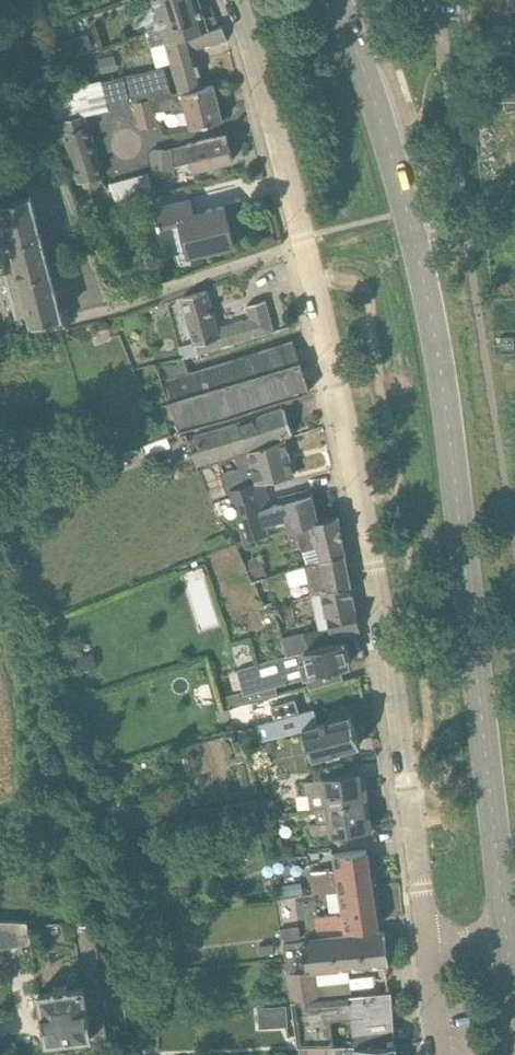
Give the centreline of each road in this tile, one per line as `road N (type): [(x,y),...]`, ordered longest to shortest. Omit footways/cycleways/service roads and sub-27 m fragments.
road 1 (unclassified): [(428,943),(347,394),(281,140),(228,0)]
road 2 (tertiary): [(509,934),(440,367),(406,208),(335,0)]

